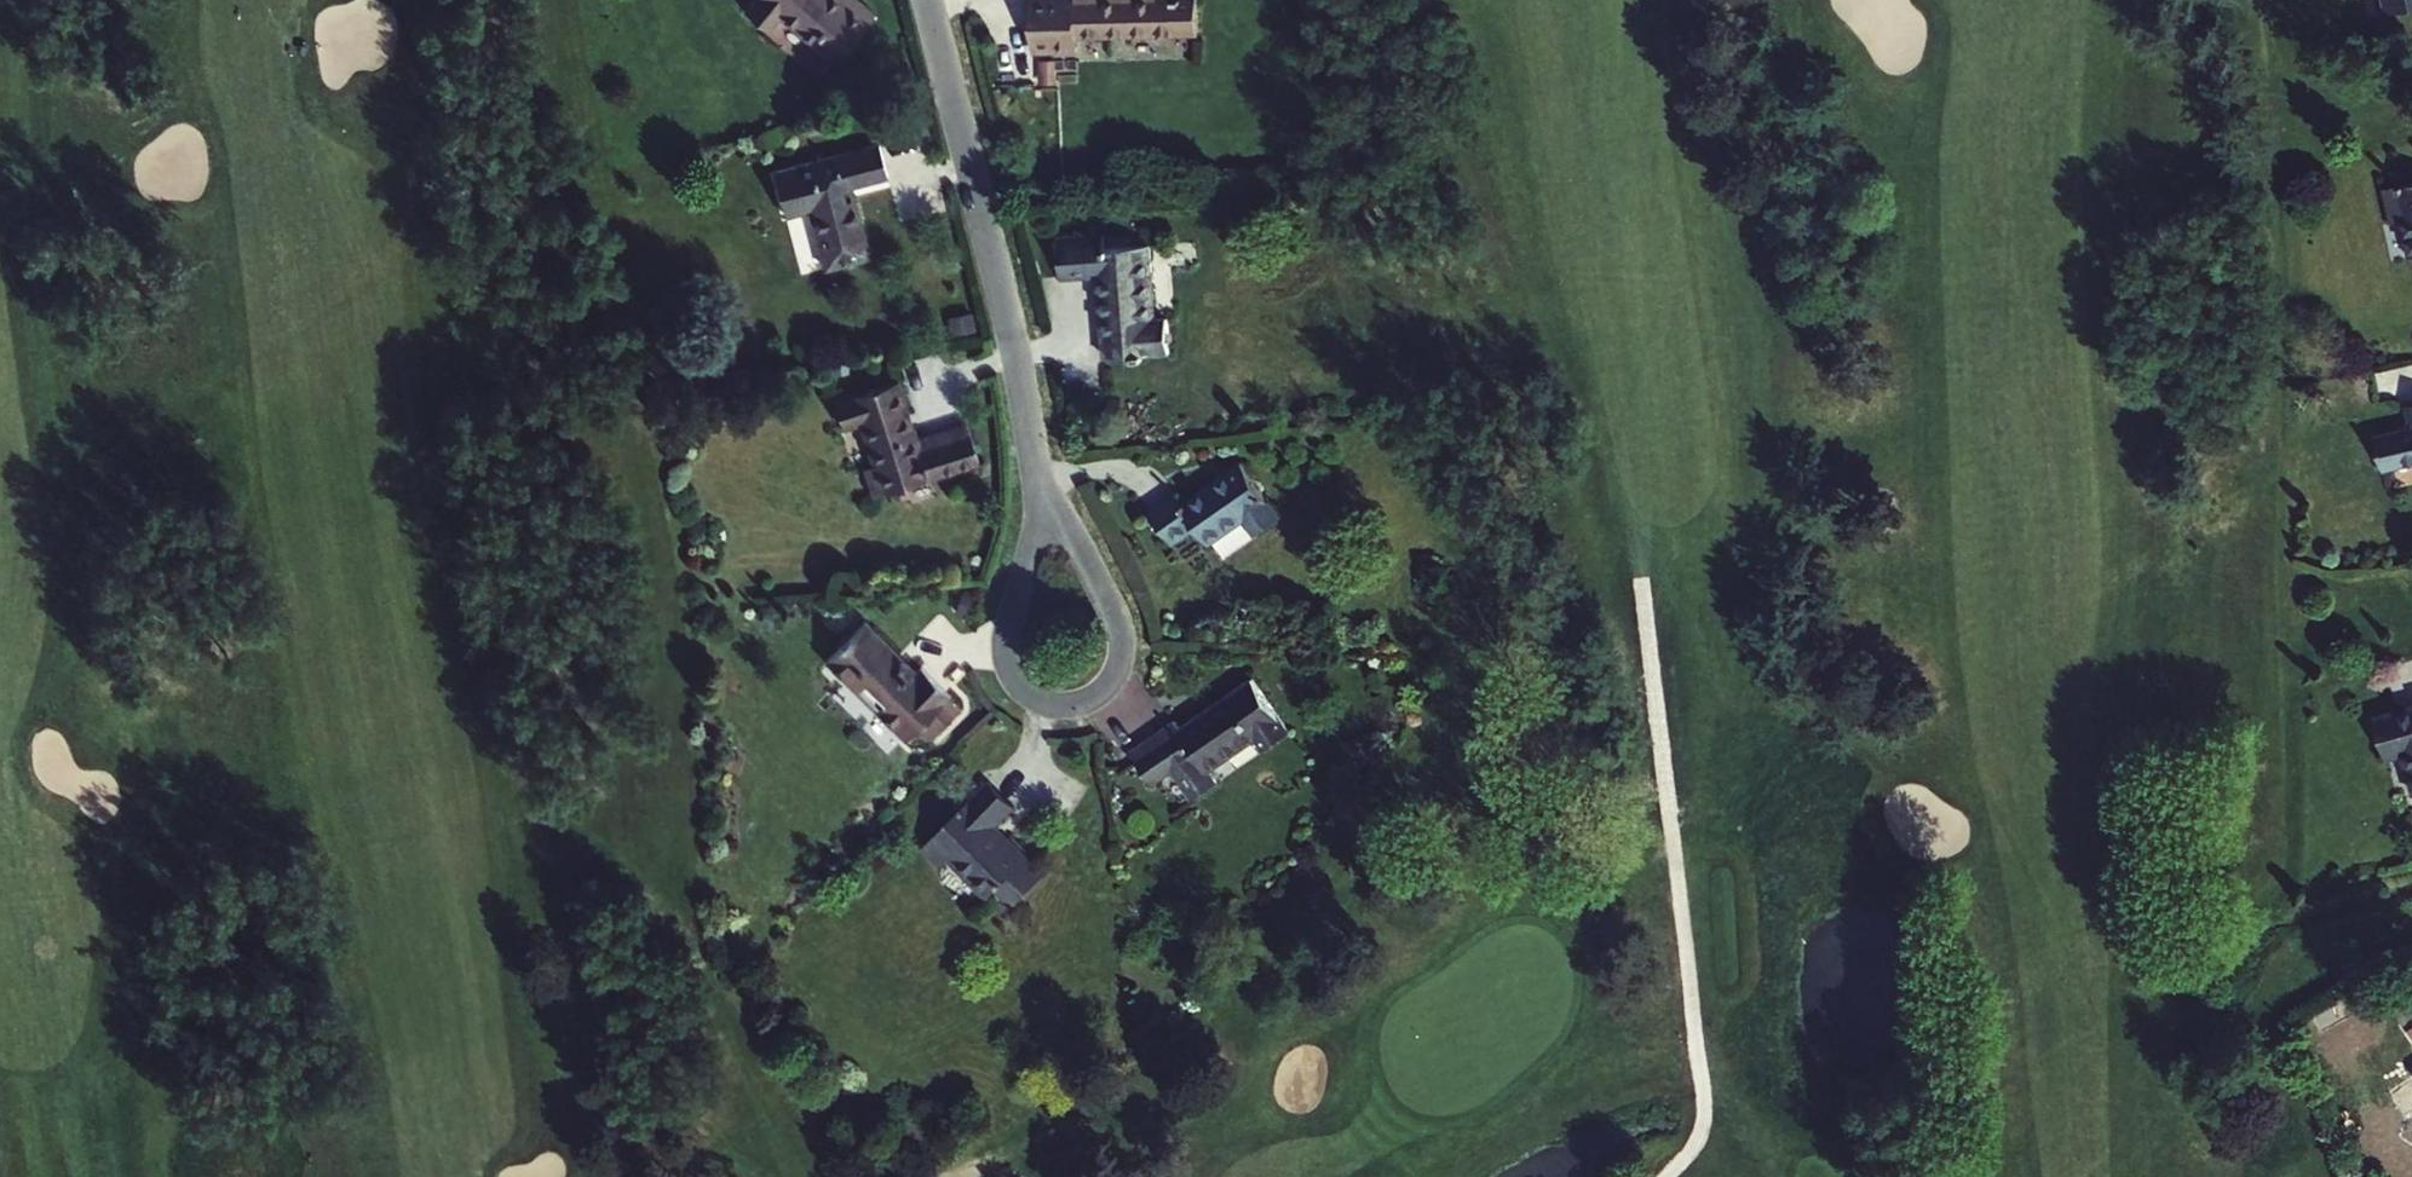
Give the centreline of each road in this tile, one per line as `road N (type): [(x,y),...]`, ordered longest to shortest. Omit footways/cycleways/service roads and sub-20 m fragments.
road 1 (residential): [(1037,478),(1010,668),(1040,703),(1067,708),(1088,705),(1109,688),(1122,664),(1122,638),(1050,502)]
road 2 (residential): [(928,0),(1012,339),(1037,478)]

